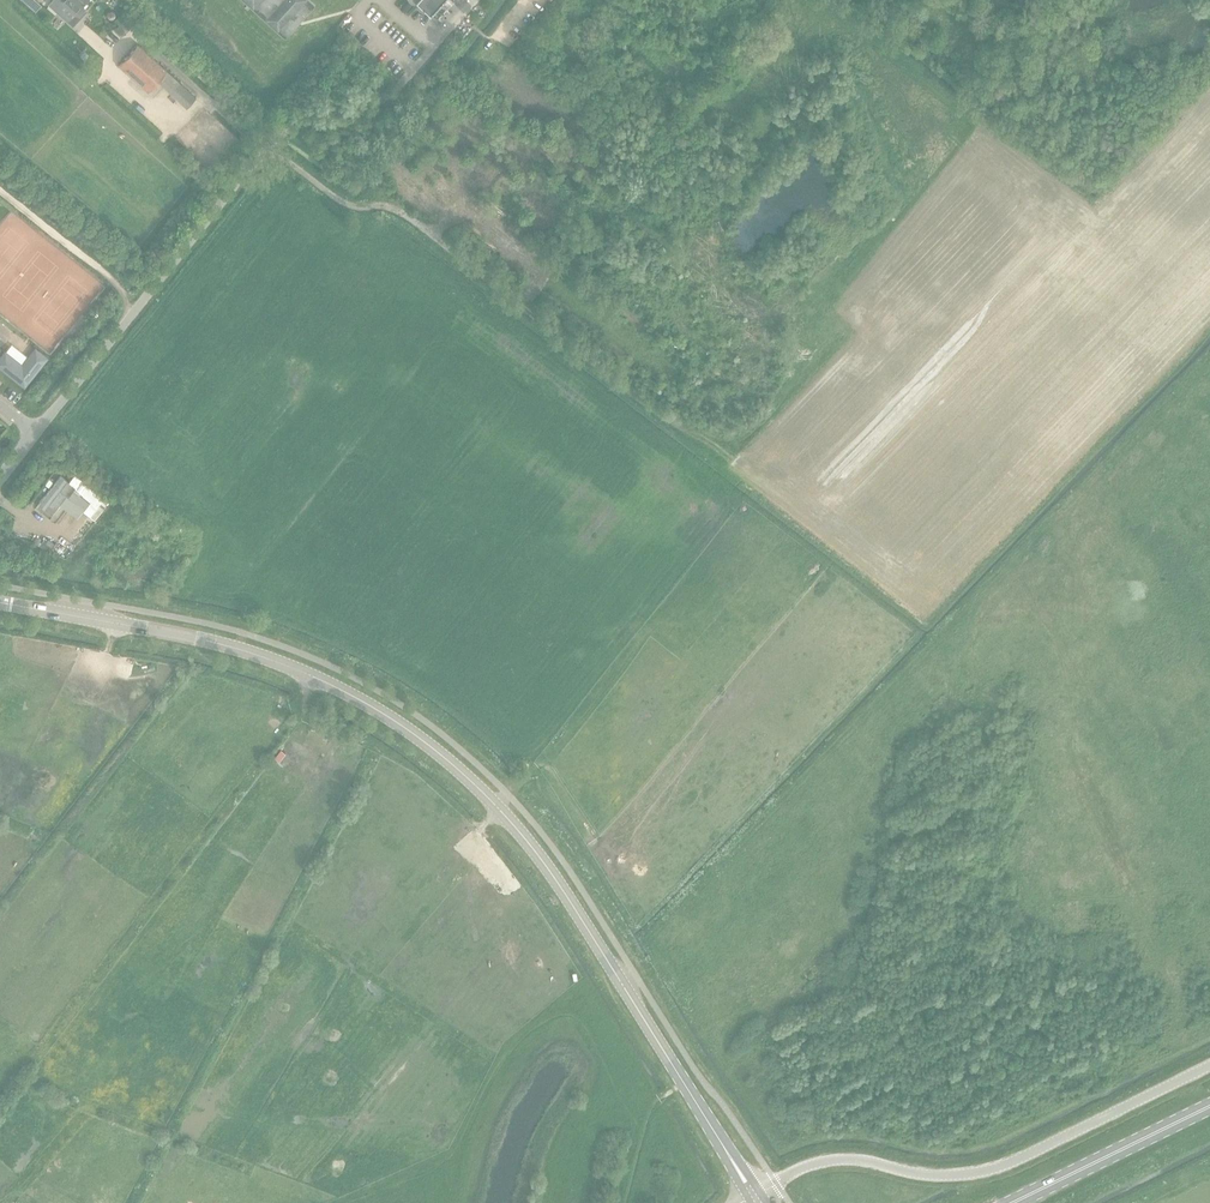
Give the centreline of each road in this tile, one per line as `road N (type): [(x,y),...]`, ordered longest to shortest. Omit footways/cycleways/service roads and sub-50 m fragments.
road 1 (tertiary): [(753,1196),(549,869),(441,755),(332,683),(258,654),(0,601)]
road 2 (unclassified): [(753,1196),(803,1167),(835,1160),(928,1174),(991,1169),(1209,1066)]
road 3 (residential): [(35,432),(270,146)]
road 4 (track): [(270,146),(339,201),(399,211),(513,299),(535,290)]
road 5 (unclassified): [(270,146),(292,129),(348,119),(389,98),(470,0)]
road 6 (secondary): [(1012,1202),(1209,1106)]

